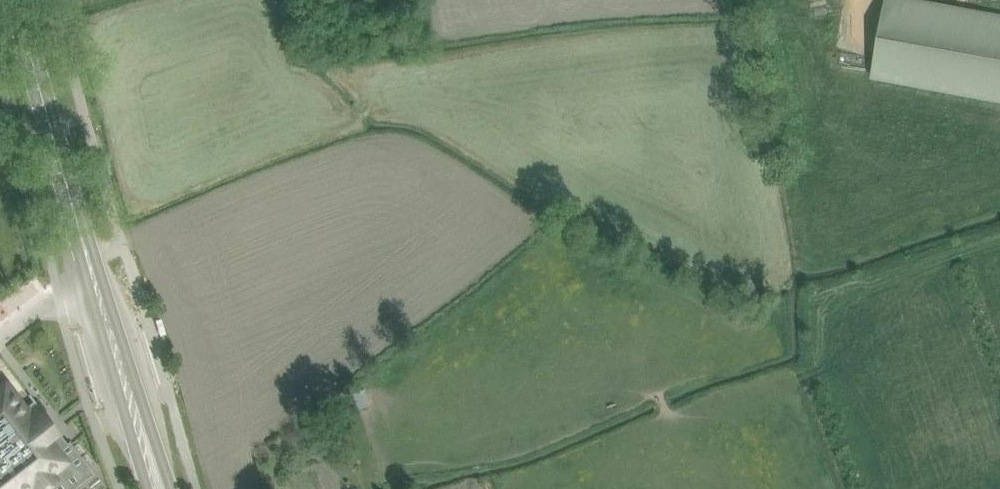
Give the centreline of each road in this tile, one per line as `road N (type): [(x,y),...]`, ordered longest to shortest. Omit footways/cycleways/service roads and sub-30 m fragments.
road 1 (tertiary): [(158,488),(12,0)]

